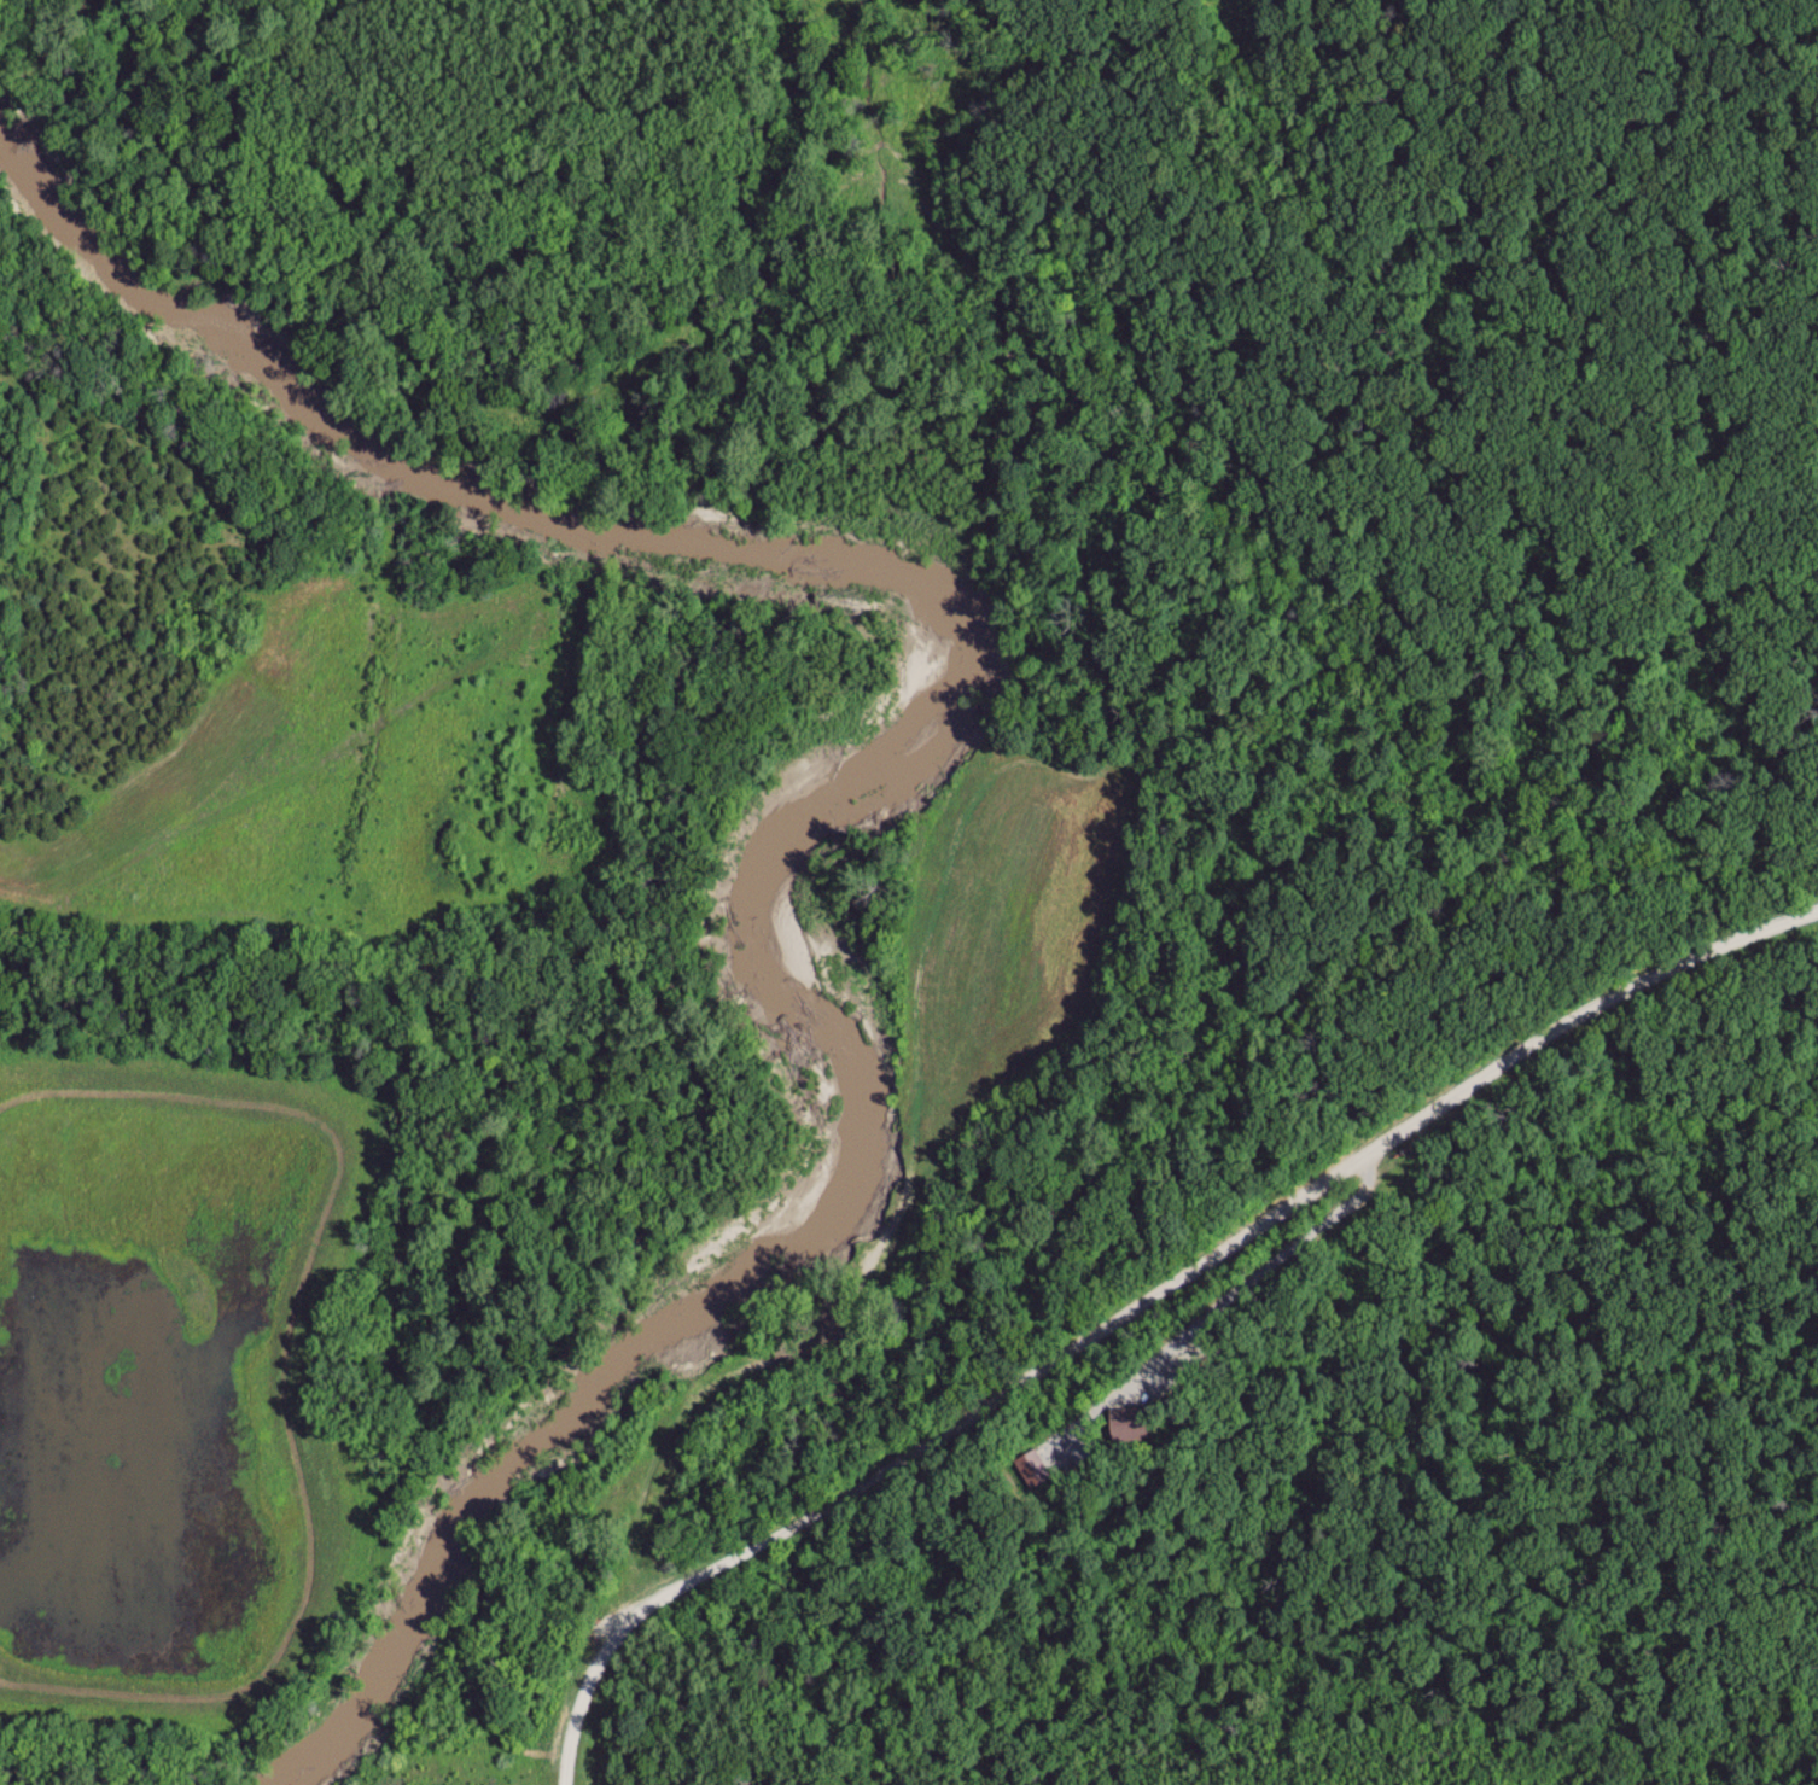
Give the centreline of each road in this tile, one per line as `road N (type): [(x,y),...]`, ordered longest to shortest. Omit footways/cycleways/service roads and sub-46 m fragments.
road 1 (residential): [(1817,920),(1732,945),(1571,1025),(911,1456),(688,1582),(625,1627),(592,1673),(567,1743),(567,1784)]

